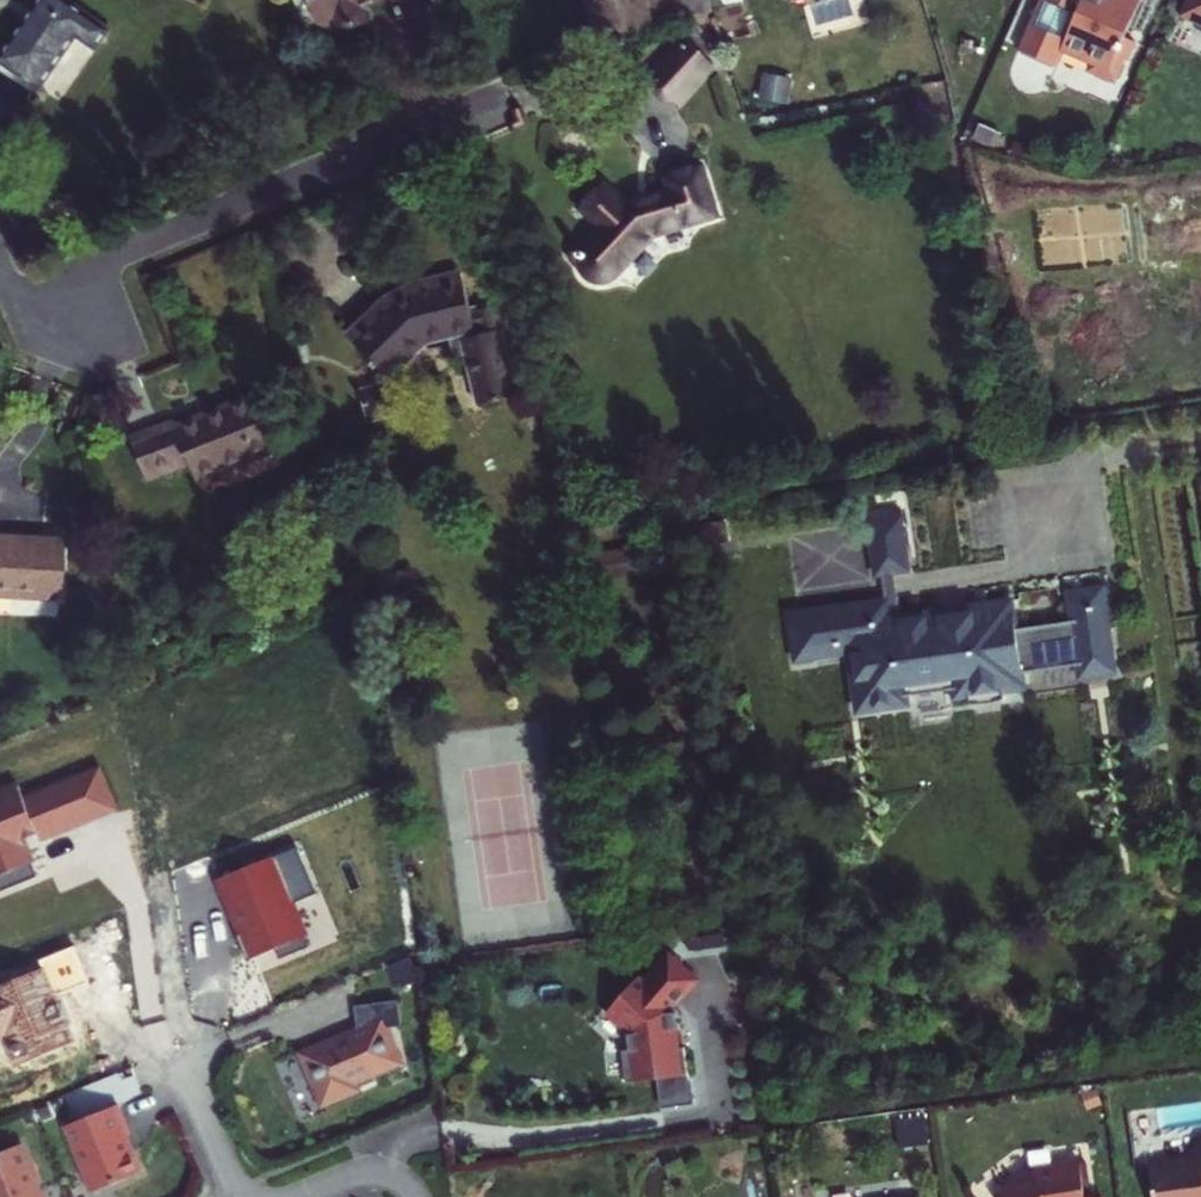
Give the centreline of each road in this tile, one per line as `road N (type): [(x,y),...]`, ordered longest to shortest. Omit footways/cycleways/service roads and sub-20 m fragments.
road 1 (residential): [(0,251),(18,291),(468,105),(530,102)]
road 2 (residential): [(183,1071),(232,1196)]
road 3 (residential): [(291,1196),(386,1172),(412,1196)]

